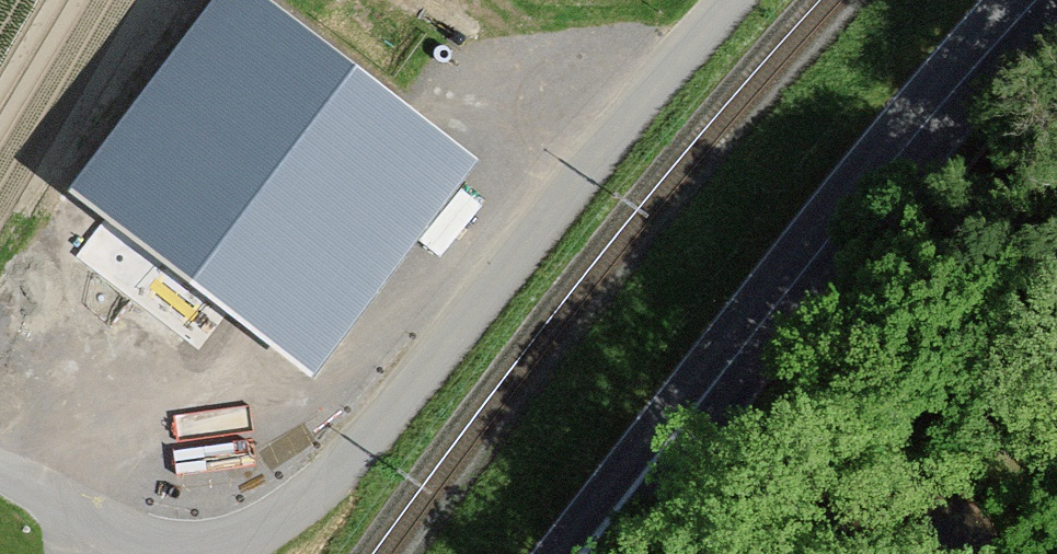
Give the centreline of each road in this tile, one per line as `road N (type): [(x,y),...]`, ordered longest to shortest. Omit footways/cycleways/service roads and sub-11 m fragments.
road 1 (unclassified): [(196,553),(267,527),(361,446),(745,0)]
road 2 (primary): [(595,553),(872,188),(1047,0)]
road 3 (residential): [(0,469),(73,512),(104,553)]

